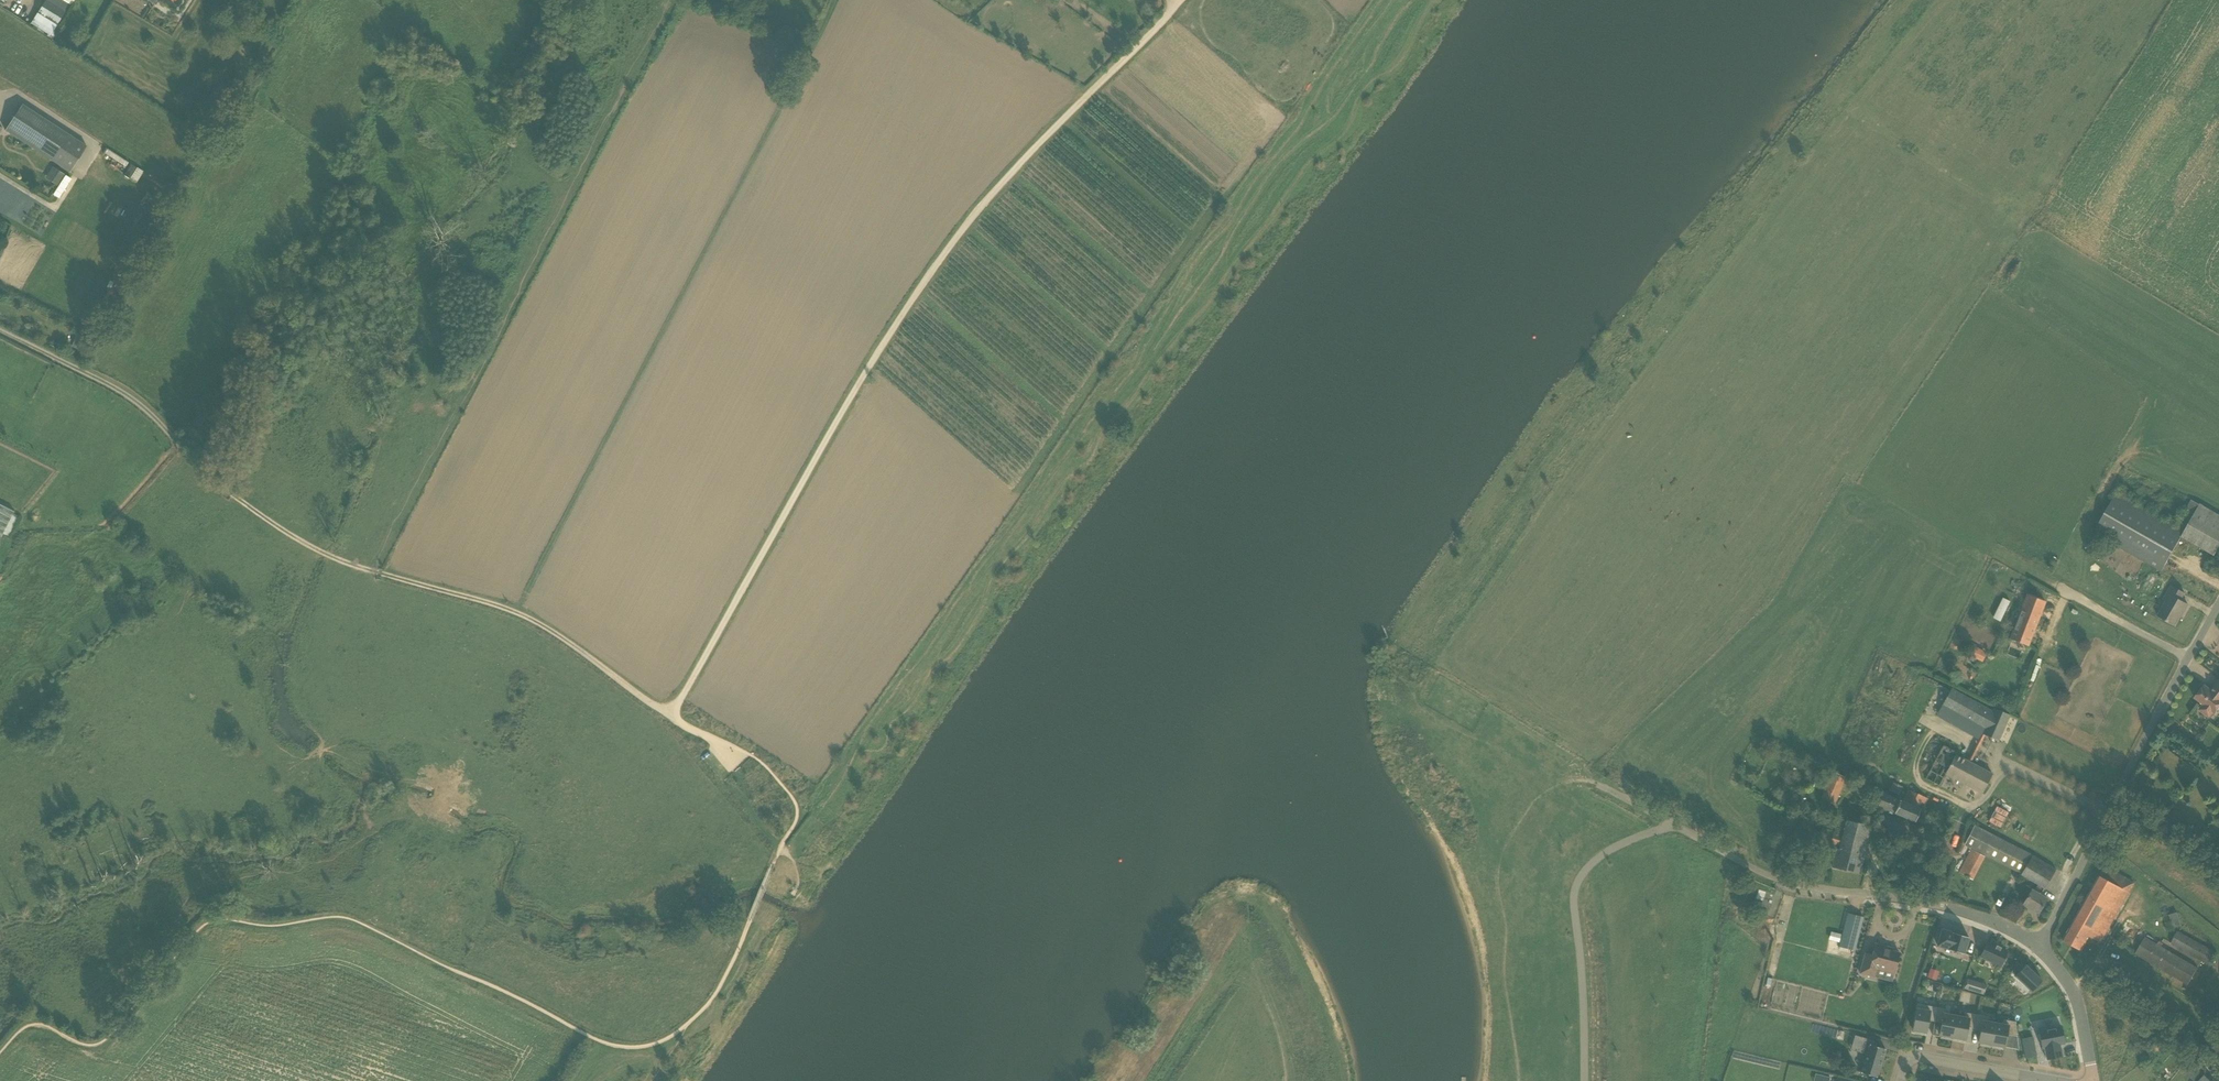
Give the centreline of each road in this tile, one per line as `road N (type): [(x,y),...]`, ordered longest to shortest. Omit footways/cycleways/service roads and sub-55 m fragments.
road 1 (track): [(1180,3),(990,197),(937,265),(872,360),(671,718)]
road 2 (track): [(671,718),(523,615),(346,563),(282,531),(206,474),(139,404),(0,330)]
road 3 (residential): [(2039,944),(1931,903),(1783,881),(1609,790)]
road 4 (residential): [(2039,944),(2218,605)]
road 5 (residential): [(1900,1080),(1908,1056),(2041,1079)]
road 6 (residential): [(2094,1080),(2081,1005),(2039,944)]

